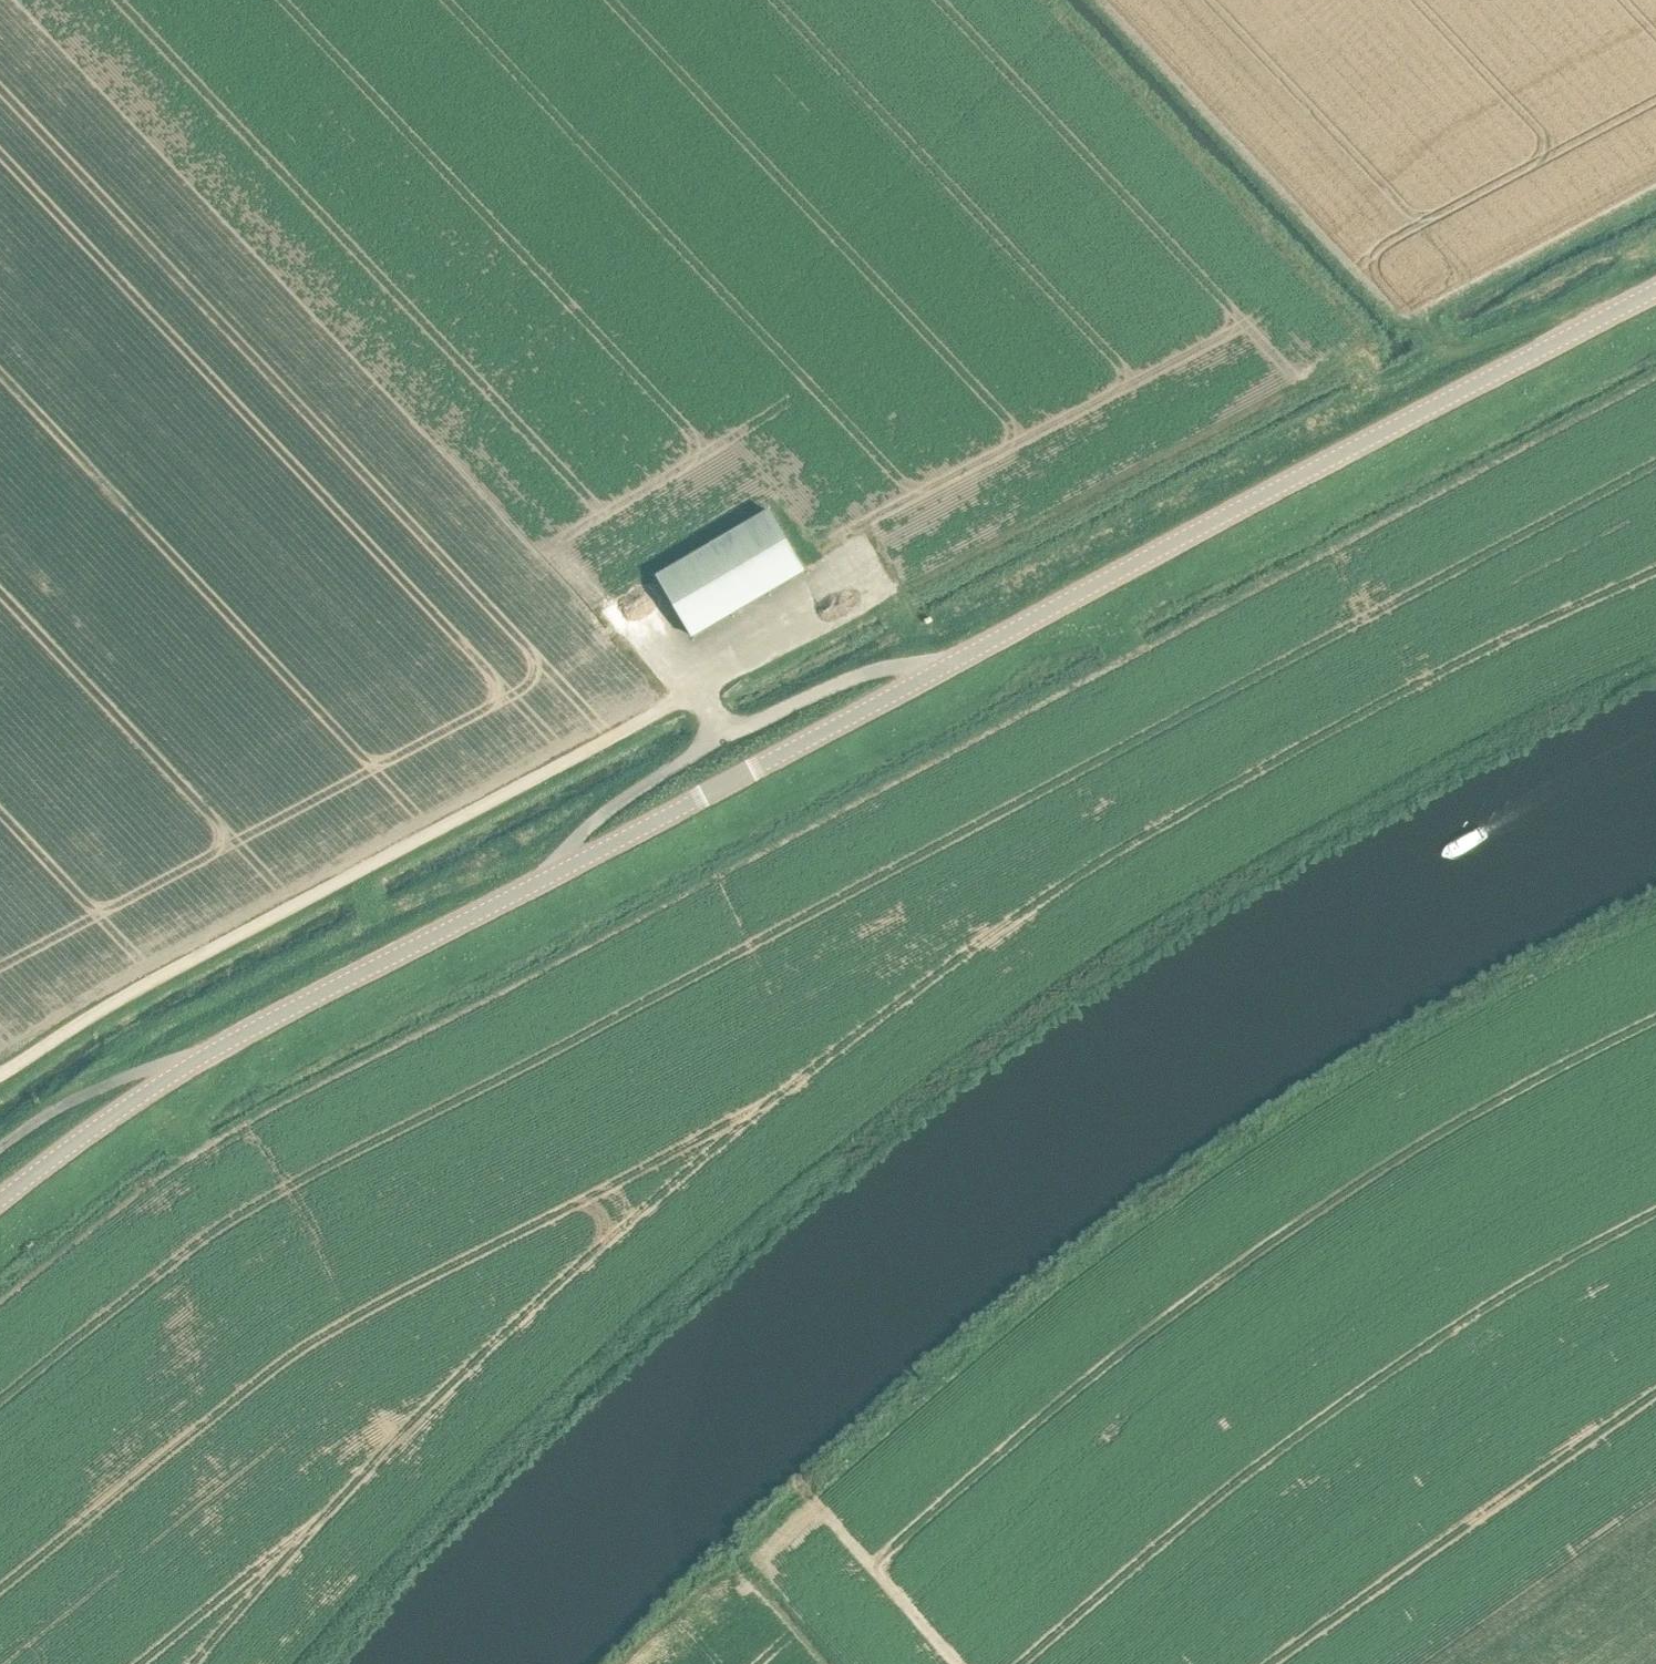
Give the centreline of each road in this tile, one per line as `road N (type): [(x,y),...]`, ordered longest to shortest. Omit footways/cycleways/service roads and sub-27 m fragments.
road 1 (tertiary): [(209,1055),(1655,300)]
road 2 (tertiary): [(0,1206),(209,1055)]
road 3 (unclassified): [(0,1149),(89,1092),(209,1055)]

